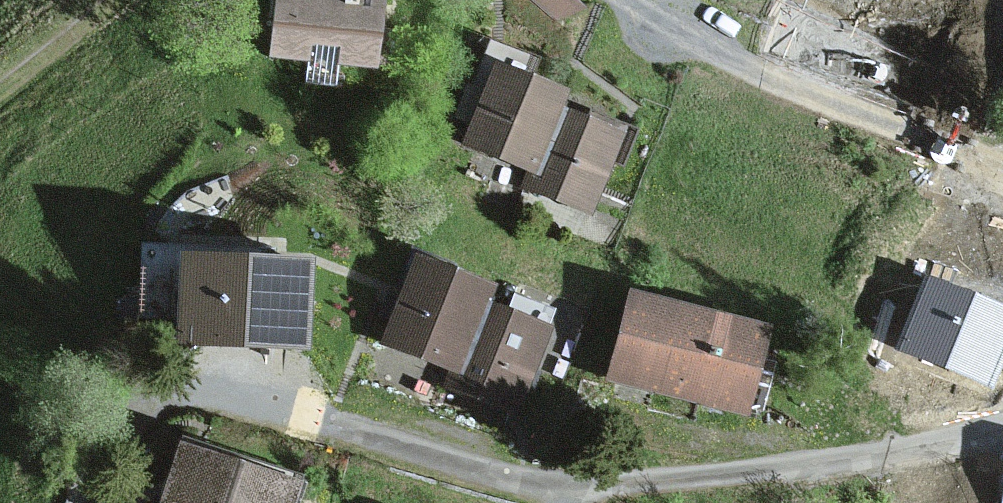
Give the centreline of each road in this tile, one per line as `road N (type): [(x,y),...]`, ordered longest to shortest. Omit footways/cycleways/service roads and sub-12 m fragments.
road 1 (track): [(327,419),(565,489),(925,443),(1002,422)]
road 2 (track): [(631,0),(732,57),(1002,167)]
road 3 (track): [(0,89),(112,0)]

